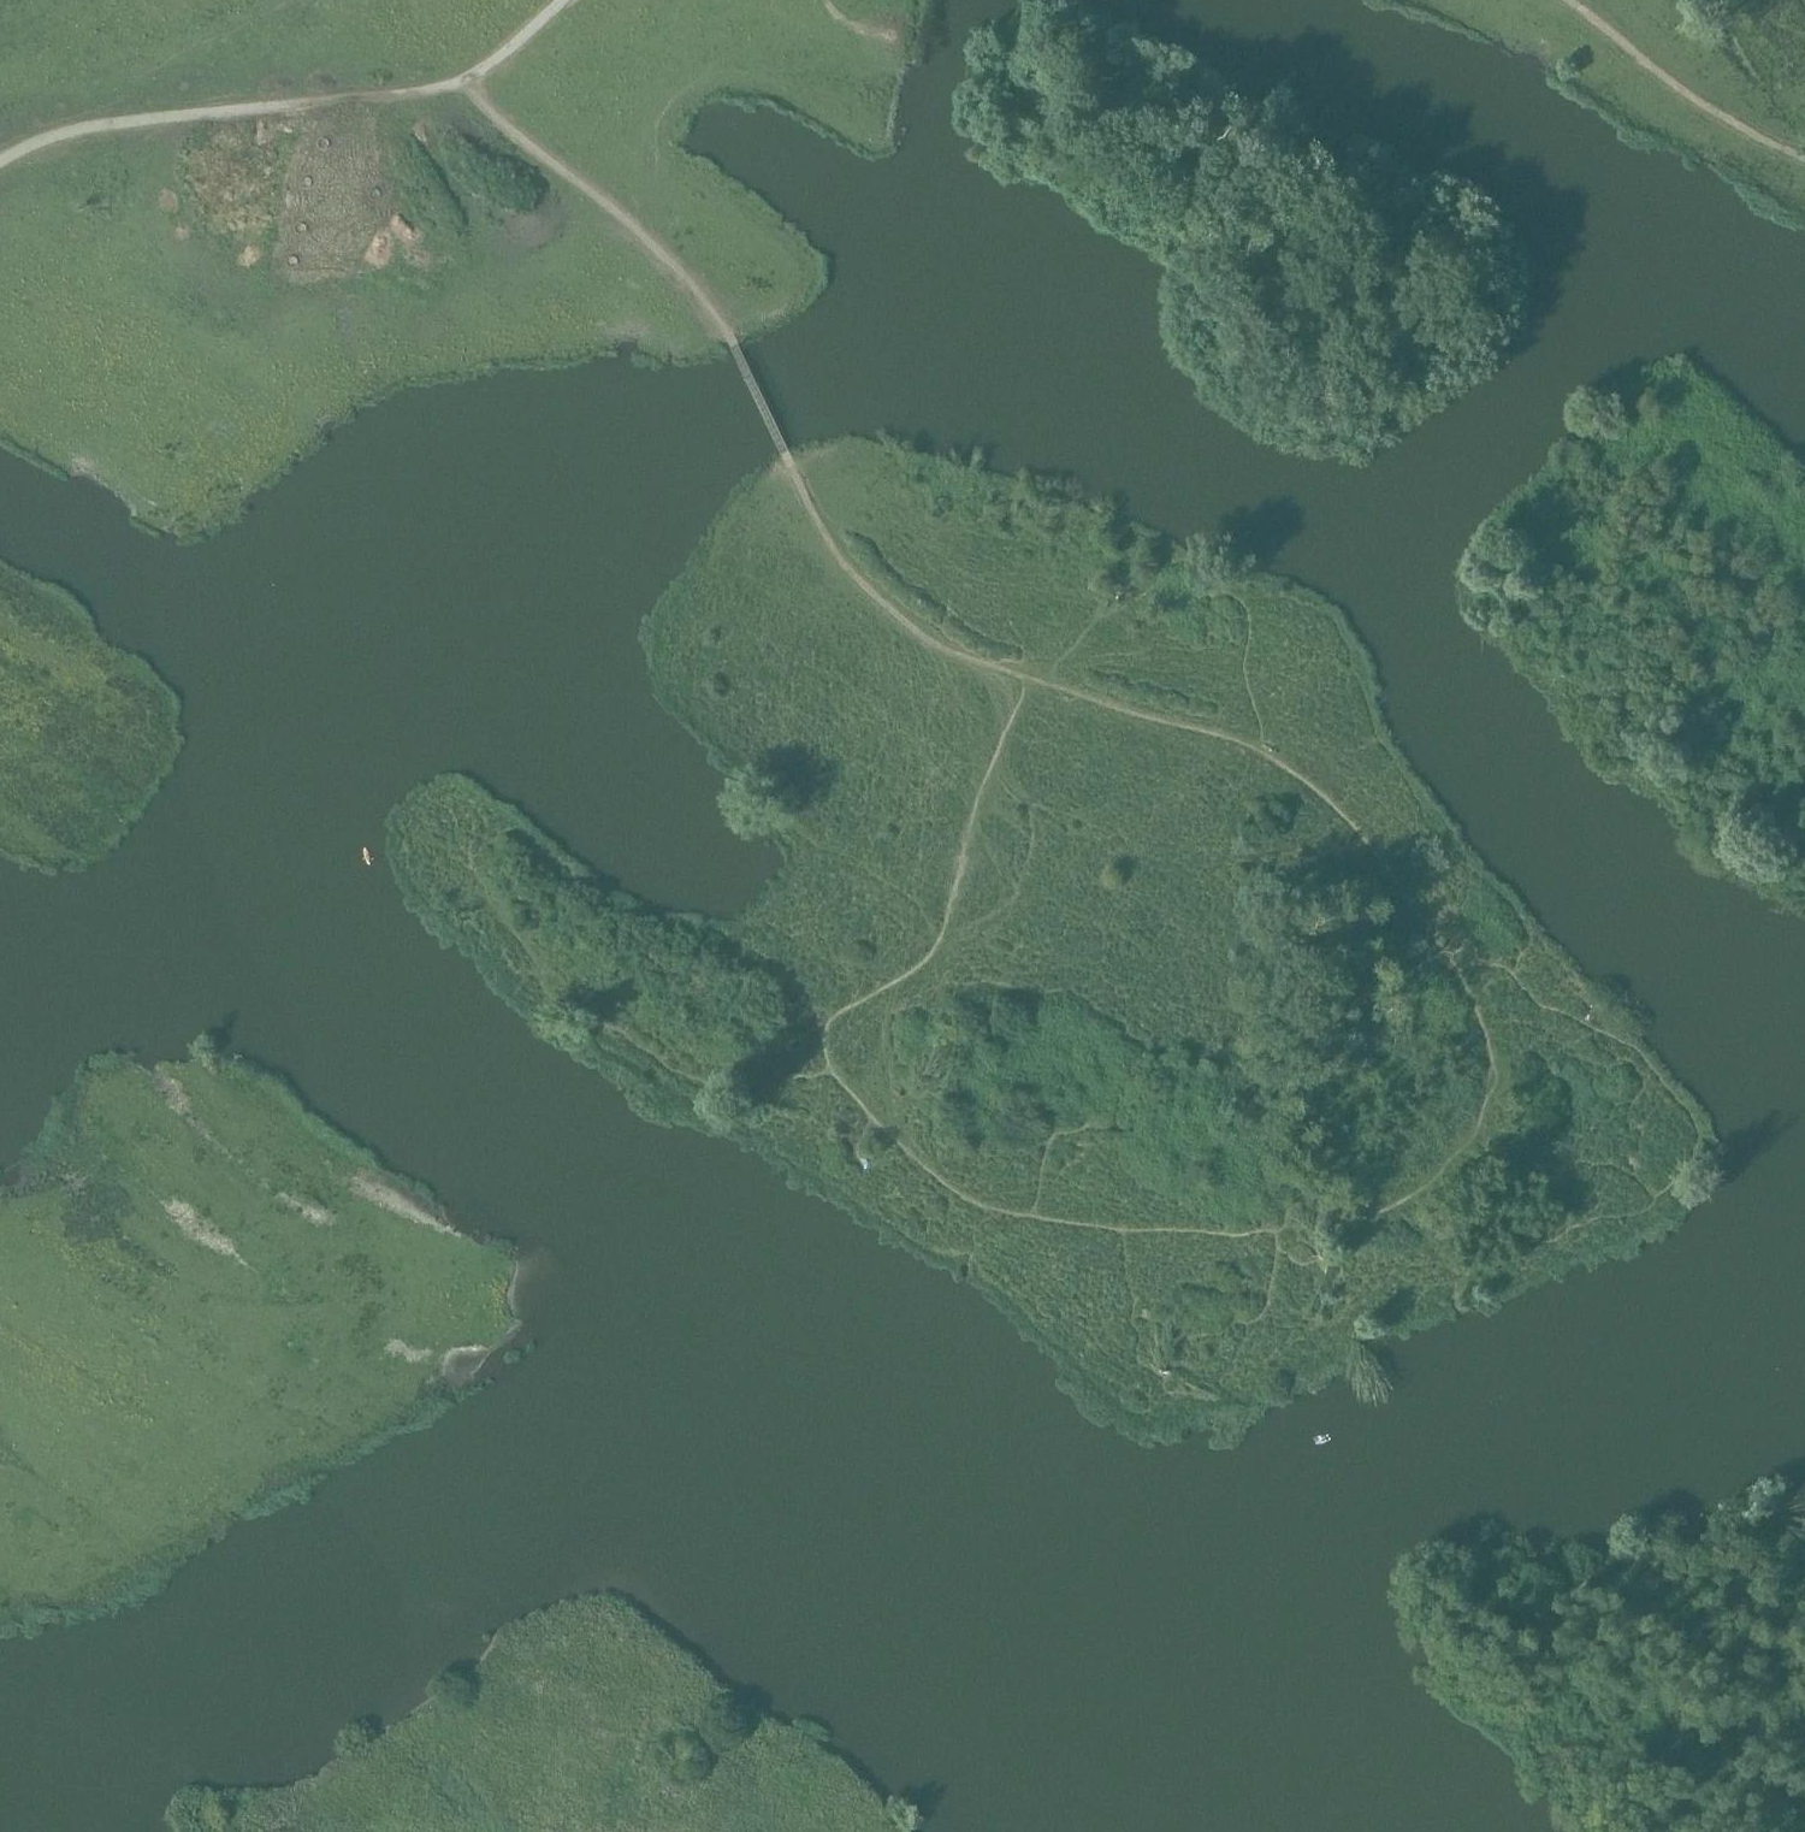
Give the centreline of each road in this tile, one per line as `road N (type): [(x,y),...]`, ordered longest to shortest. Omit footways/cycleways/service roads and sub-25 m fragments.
road 1 (track): [(570,0),(502,61),(464,82),(371,101),(149,120),(17,146),(0,157)]

